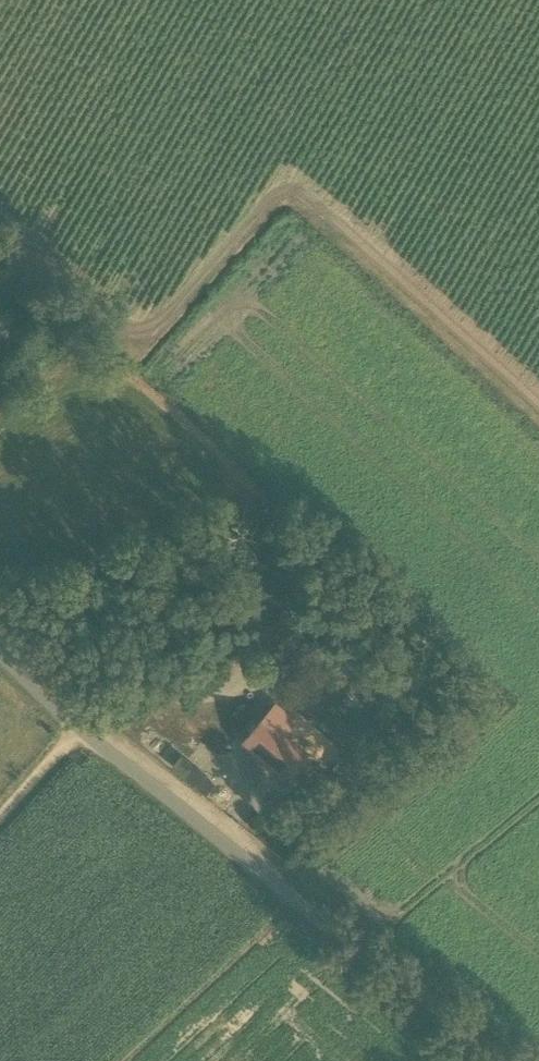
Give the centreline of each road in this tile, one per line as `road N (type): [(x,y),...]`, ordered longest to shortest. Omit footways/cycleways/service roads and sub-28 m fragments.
road 1 (unclassified): [(0,643),(81,725),(511,1060)]
road 2 (track): [(281,881),(496,688)]
road 3 (track): [(0,815),(81,725)]

